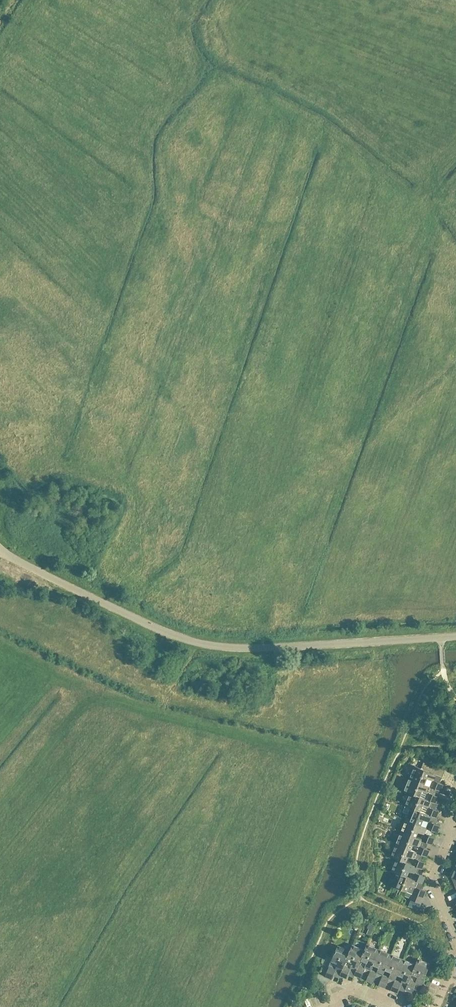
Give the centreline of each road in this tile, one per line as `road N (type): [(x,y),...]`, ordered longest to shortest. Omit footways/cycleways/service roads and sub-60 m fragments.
road 1 (unclassified): [(455,636),(202,644),(0,550)]
road 2 (residential): [(455,943),(432,882),(455,831)]

